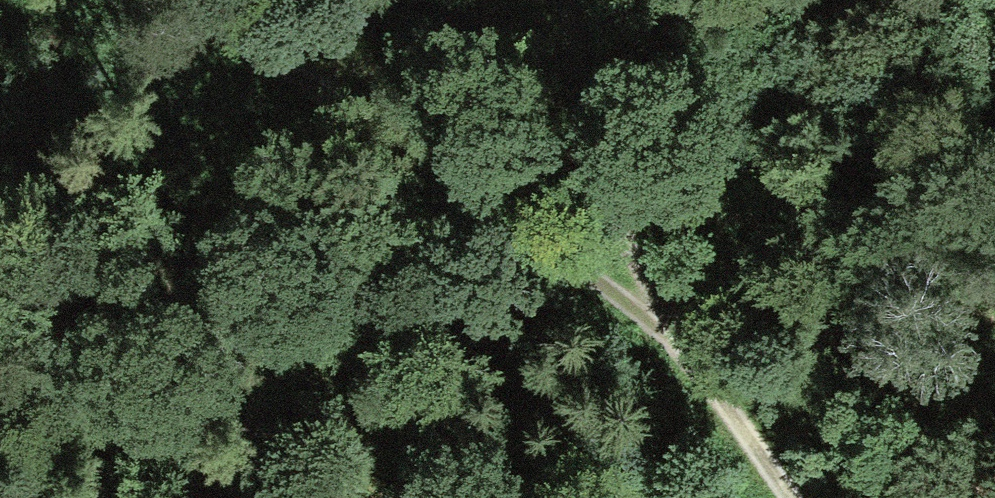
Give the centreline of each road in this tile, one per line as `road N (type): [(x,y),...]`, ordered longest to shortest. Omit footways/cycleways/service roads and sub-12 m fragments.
road 1 (track): [(562,0),(574,122),(648,303),(796,497)]
road 2 (track): [(648,303),(263,52),(198,0)]
road 3 (track): [(263,52),(401,46),(497,0)]

